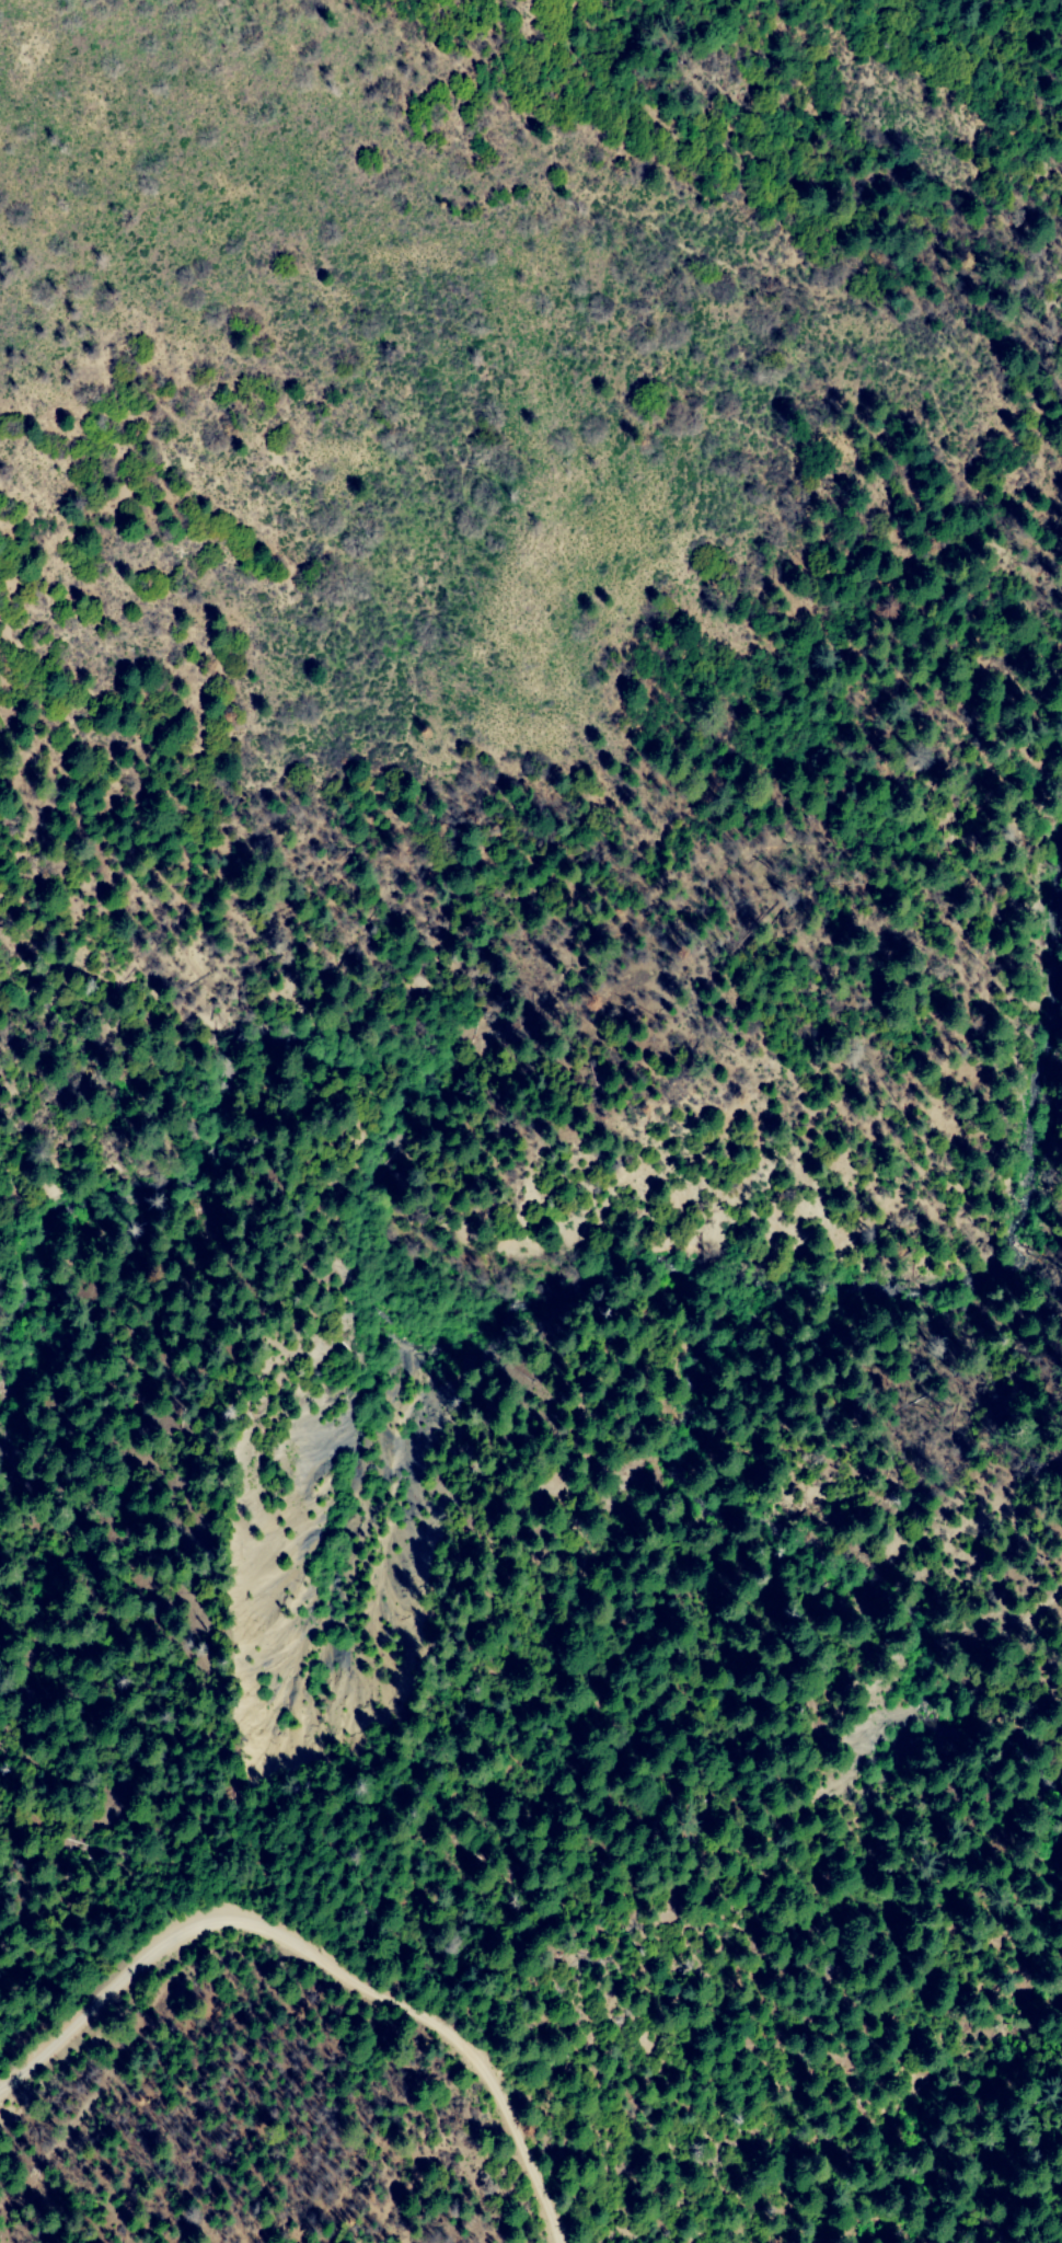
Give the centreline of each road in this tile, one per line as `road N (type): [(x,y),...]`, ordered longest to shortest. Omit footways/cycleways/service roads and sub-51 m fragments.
road 1 (residential): [(0,2099),(31,2081),(163,1954),(205,1933),(252,1932),(307,1952),(460,2046),(504,2105),(559,2242)]

